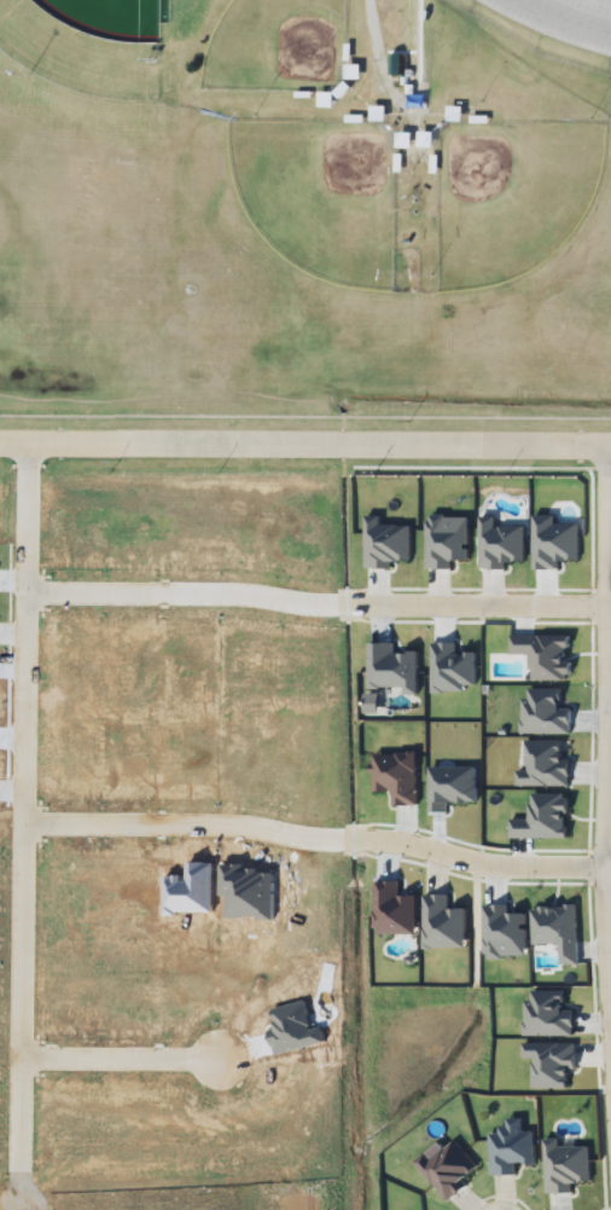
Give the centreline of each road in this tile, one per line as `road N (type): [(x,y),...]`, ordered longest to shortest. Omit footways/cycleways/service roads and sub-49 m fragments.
road 1 (residential): [(27,440),(25,821),(12,1147)]
road 2 (tertiary): [(610,445),(0,440)]
road 3 (residential): [(610,860),(477,852),(345,829),(25,821)]
road 4 (residential): [(607,607),(198,591),(25,600)]
road 5 (residential): [(603,667),(610,991)]
road 6 (residential): [(605,445),(603,667)]
road 7 (residential): [(215,1049),(13,1054)]

